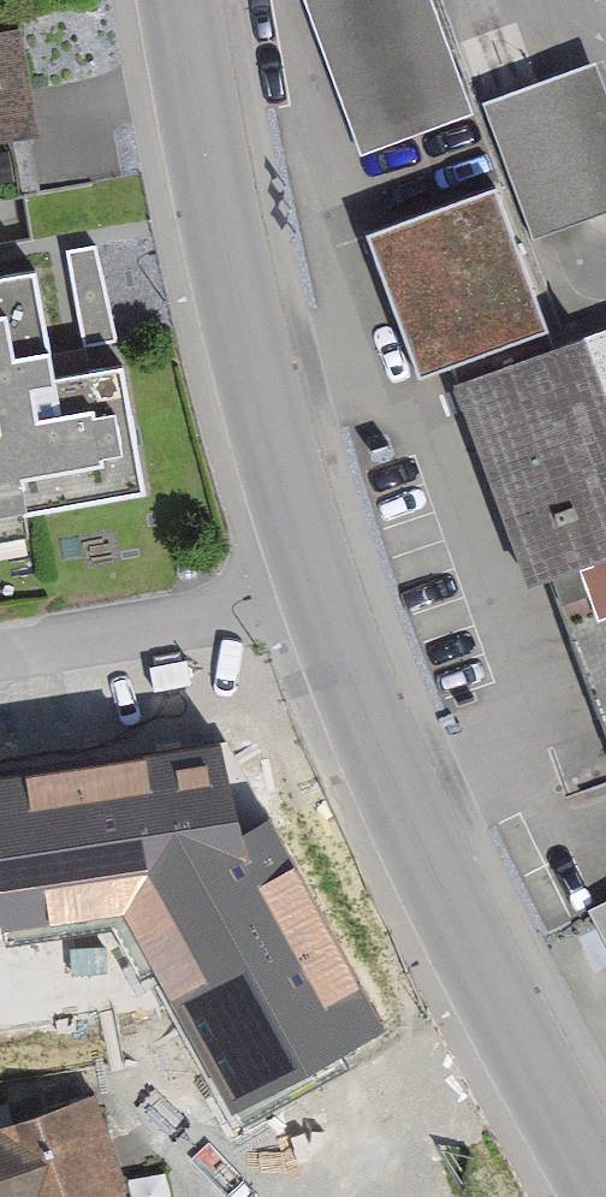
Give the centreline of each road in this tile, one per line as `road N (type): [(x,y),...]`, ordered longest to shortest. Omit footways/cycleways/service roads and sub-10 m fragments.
road 1 (secondary): [(340,603),(416,791),(605,1177)]
road 2 (secondary): [(194,0),(234,236),(340,603)]
road 3 (residential): [(0,662),(107,655),(340,603)]

